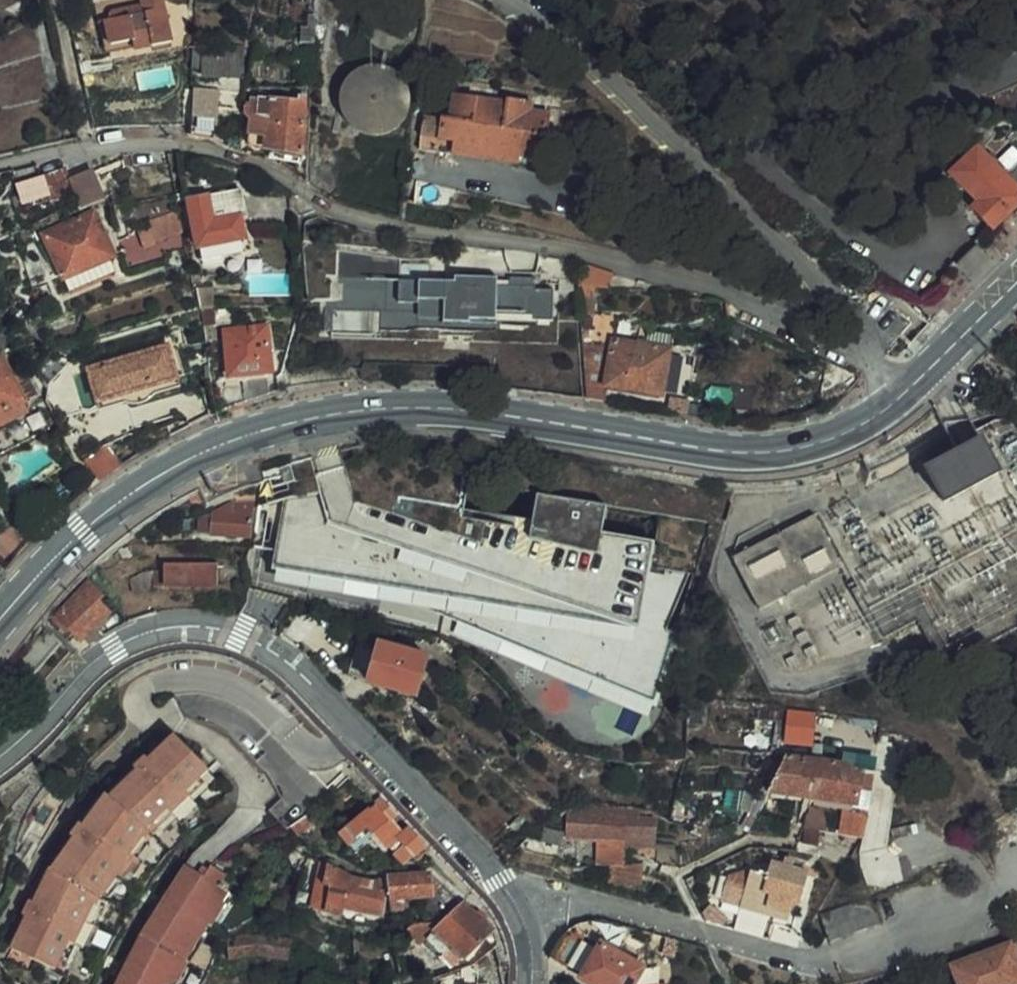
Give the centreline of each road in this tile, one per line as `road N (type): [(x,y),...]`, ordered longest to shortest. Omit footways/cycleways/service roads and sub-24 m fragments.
road 1 (primary): [(0,618),(82,529),(130,492),(237,438),(312,418),(430,408),(775,451),(815,444),(899,398)]
road 2 (unclassified): [(866,356),(679,280),(384,226),(316,204),(262,168),(219,154),(170,144),(0,165)]
road 3 (residential): [(0,754),(116,647),(158,628),(202,625),(241,636),(294,666),(498,880),(531,945),(530,983)]
road 4 (unclassified): [(866,356),(837,303),(801,266),(512,0)]
road 5 (primary): [(899,398),(1016,283)]

